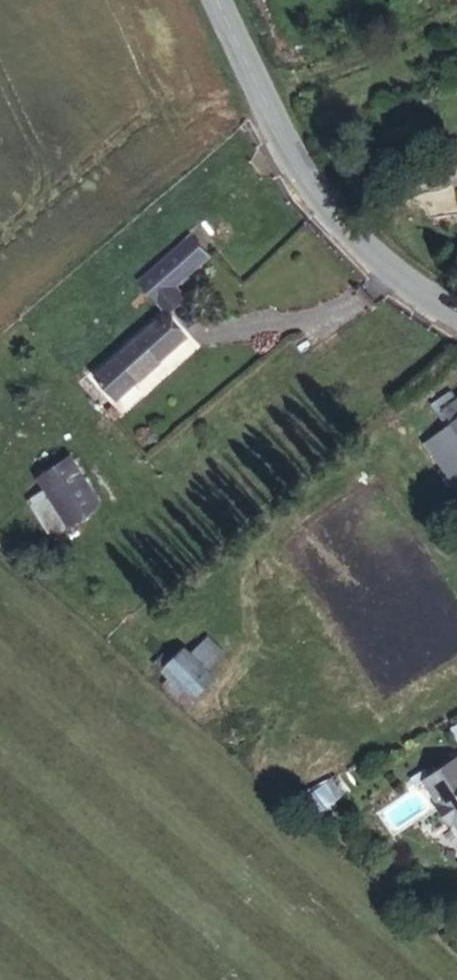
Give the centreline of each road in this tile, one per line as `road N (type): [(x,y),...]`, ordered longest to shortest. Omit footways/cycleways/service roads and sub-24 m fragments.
road 1 (secondary): [(456,308),(327,214),(215,0)]

